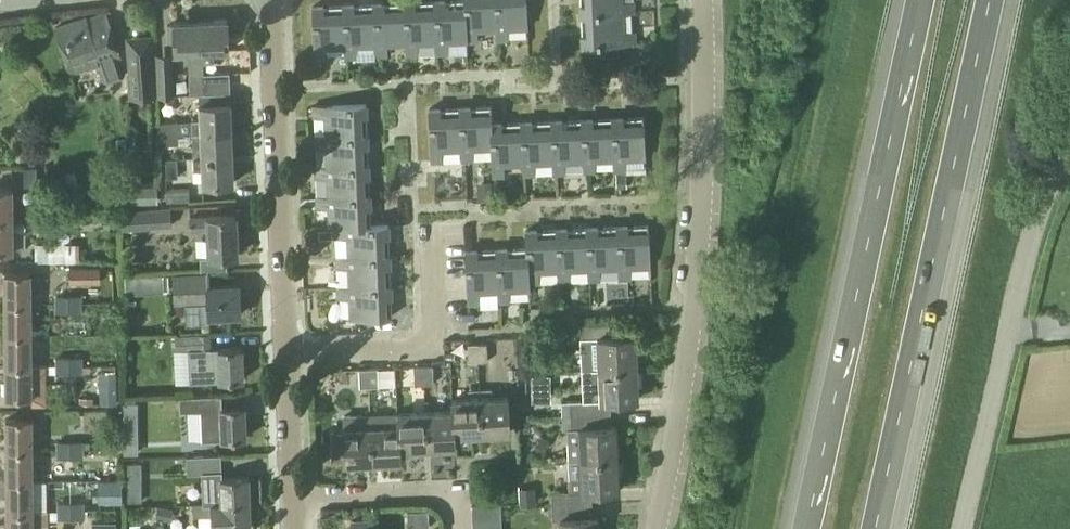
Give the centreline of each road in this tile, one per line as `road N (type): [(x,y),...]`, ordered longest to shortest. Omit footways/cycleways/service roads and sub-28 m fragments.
road 1 (trunk): [(919,0),(796,528)]
road 2 (trunk): [(871,528),(989,0)]
road 3 (residential): [(649,528),(683,338),(699,0)]
road 4 (tertiary): [(960,528),(1035,219),(1069,147)]
road 5 (residential): [(285,354),(270,0)]
road 6 (residential): [(285,354),(429,343),(430,230)]
road 7 (residential): [(458,528),(451,499),(436,492),(291,499)]
road 8 (residential): [(291,499),(285,354)]

